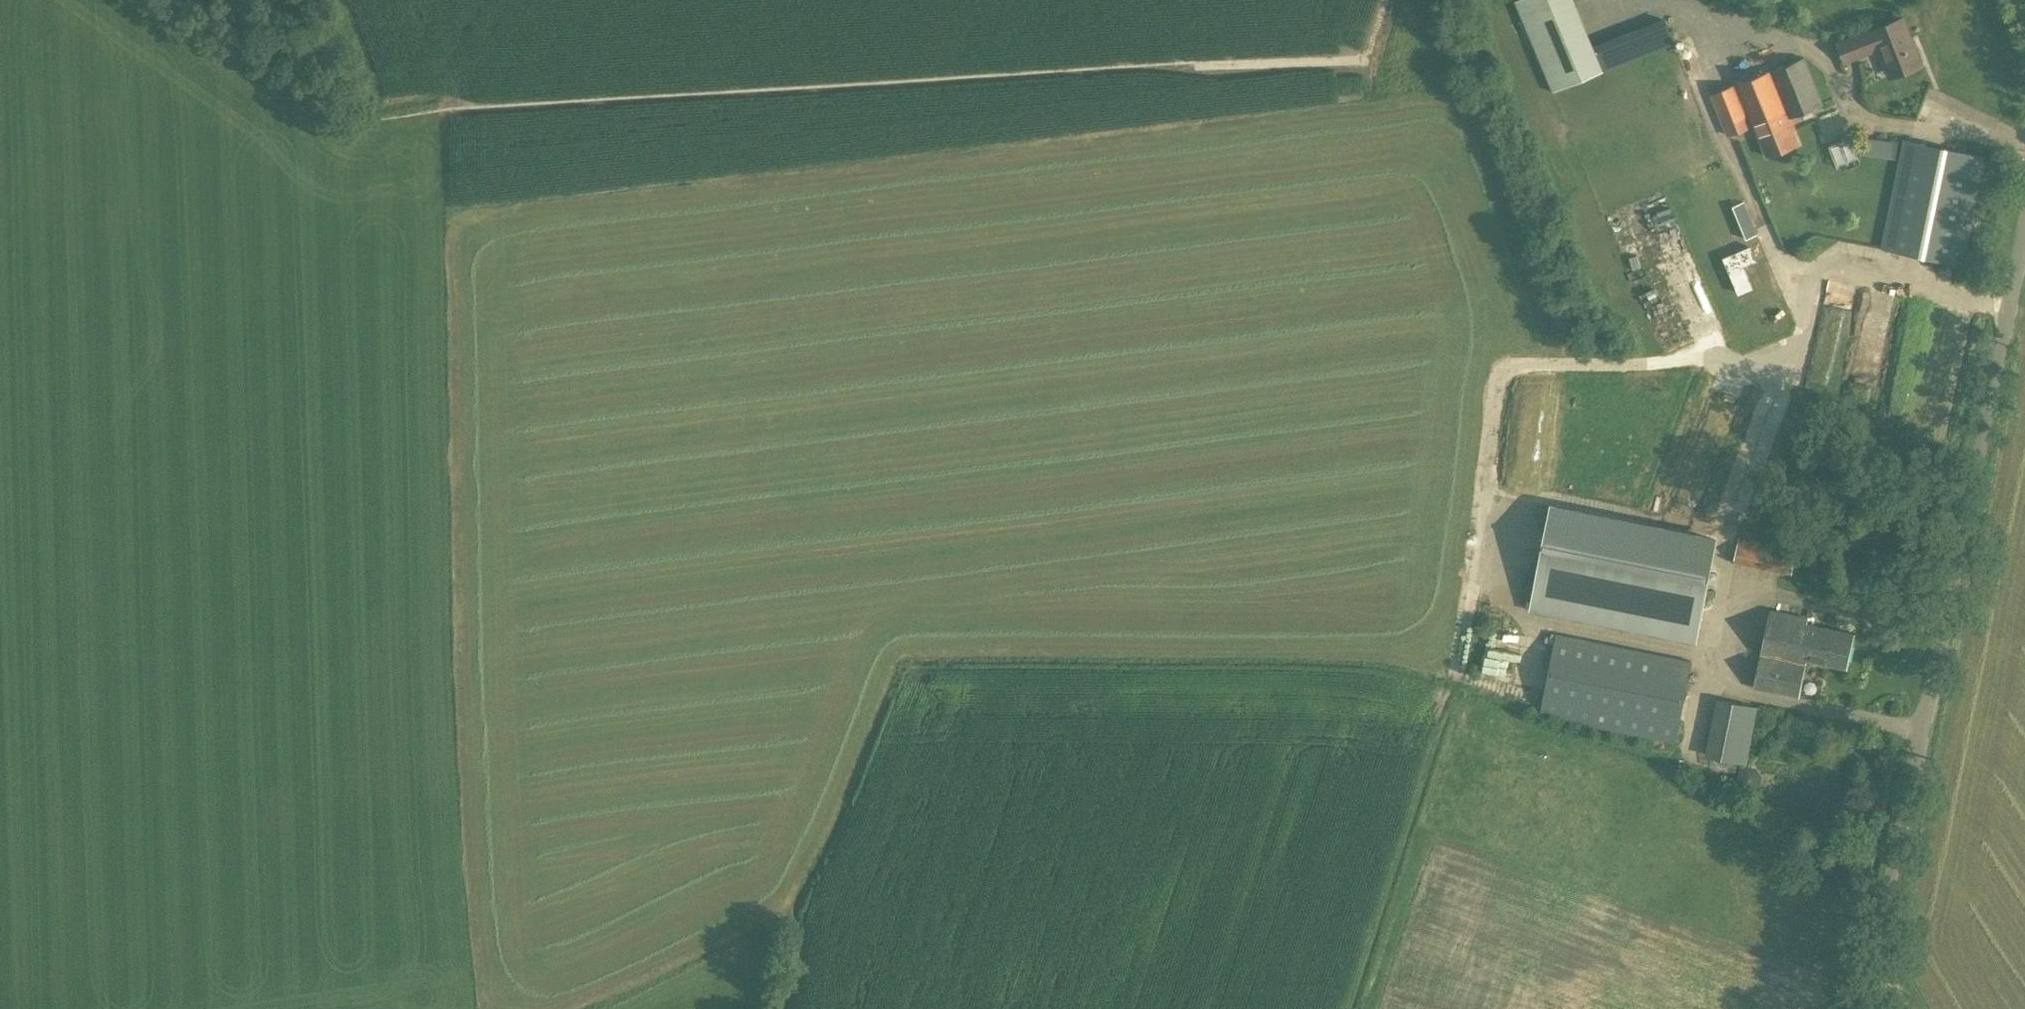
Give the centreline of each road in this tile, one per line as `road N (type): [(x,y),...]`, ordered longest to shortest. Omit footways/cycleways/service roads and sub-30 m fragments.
road 1 (tertiary): [(1864,1008),(2024,221)]

